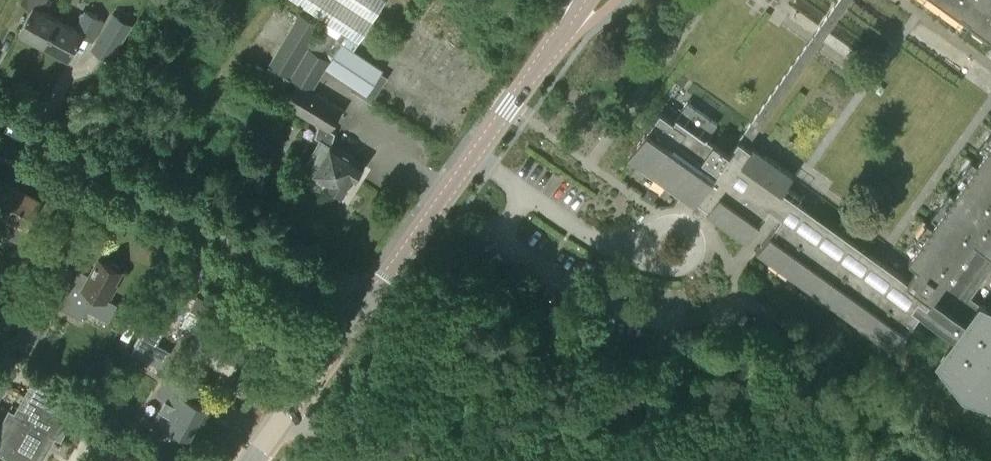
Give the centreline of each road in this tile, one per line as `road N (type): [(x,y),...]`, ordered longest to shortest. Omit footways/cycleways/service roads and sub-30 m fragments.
road 1 (unclassified): [(366,306),(0,111)]
road 2 (secondary): [(366,306),(587,0)]
road 3 (residential): [(289,410),(309,424),(439,460)]
road 4 (secondary): [(289,410),(366,306)]

